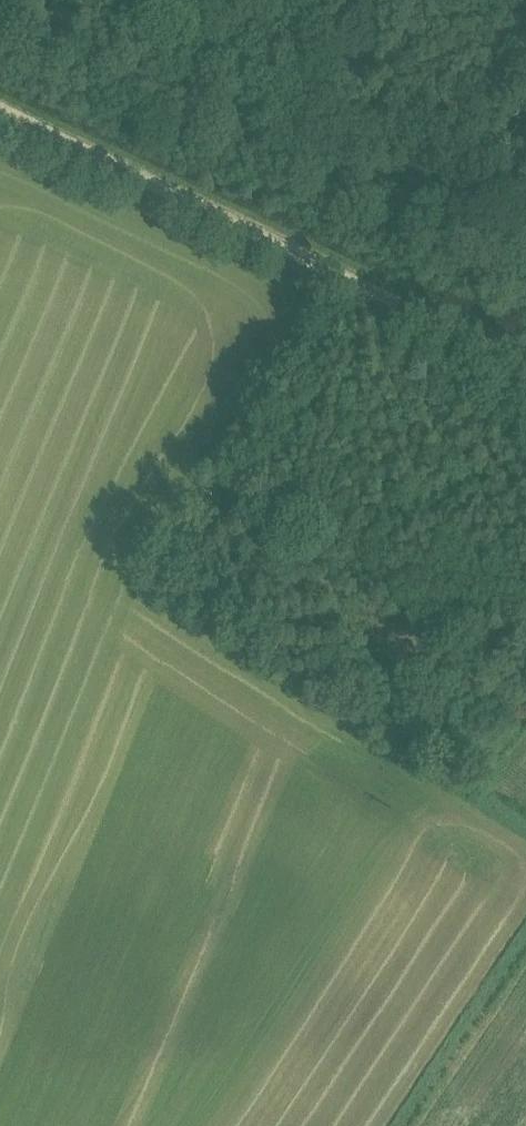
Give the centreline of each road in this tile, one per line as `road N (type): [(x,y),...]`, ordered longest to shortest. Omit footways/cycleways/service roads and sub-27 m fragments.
road 1 (track): [(525,364),(0,114)]
road 2 (track): [(0,52),(397,241)]

